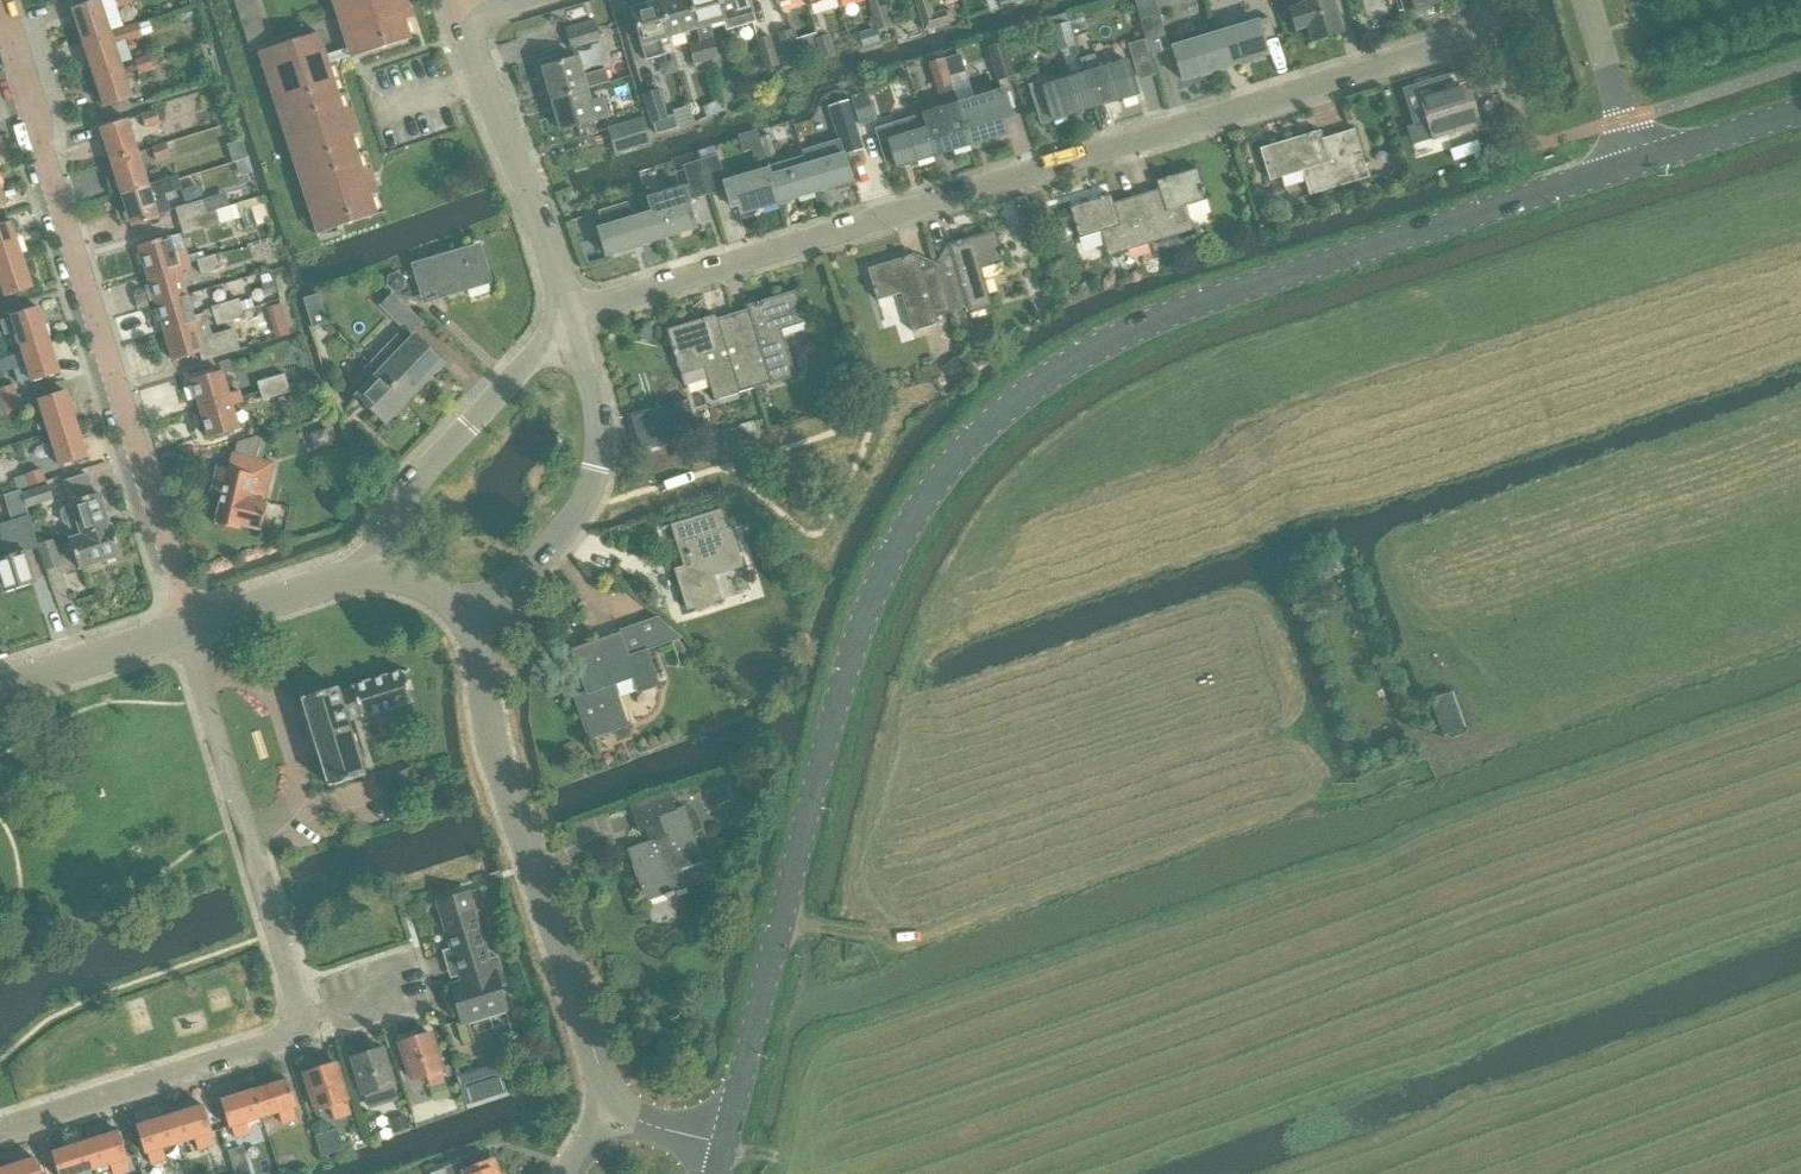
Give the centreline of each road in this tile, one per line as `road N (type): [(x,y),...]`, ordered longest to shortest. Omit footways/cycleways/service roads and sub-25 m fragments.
road 1 (secondary): [(725,1142),(864,637),(925,496),(1061,368),(1216,297),(1640,162)]
road 2 (residential): [(571,319),(1494,25)]
road 3 (residential): [(191,631),(0,22)]
road 4 (residential): [(0,1130),(305,1029),(249,850)]
road 5 (tertiary): [(614,1111),(489,731),(477,632)]
road 6 (unclassified): [(477,632),(586,497),(594,471),(597,399),(571,319)]
road 7 (unclassified): [(571,319),(400,507),(383,566)]
road 8 (residential): [(571,319),(467,26)]
road 9 (residential): [(249,850),(292,813),(302,771),(296,734),(260,686),(198,680)]
road 10 (tertiary): [(191,631),(383,566)]
road 11 (tertiary): [(0,693),(191,631)]
road 12 (residential): [(249,850),(198,680)]
road 13 (tertiary): [(1587,0),(1640,162)]
road 14 (secondary): [(1640,162),(1800,112)]

